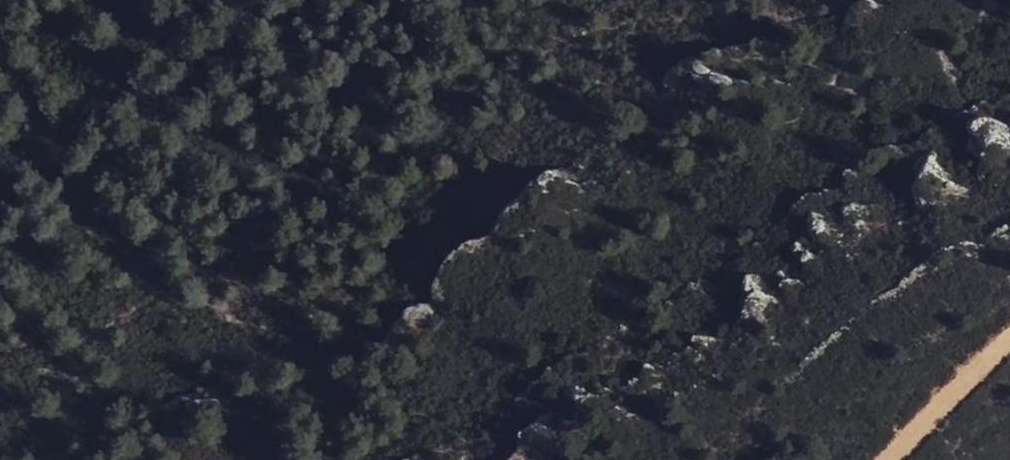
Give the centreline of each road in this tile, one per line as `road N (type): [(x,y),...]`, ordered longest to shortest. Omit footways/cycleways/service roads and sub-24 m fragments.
road 1 (track): [(890,459),(960,381),(1009,340)]

